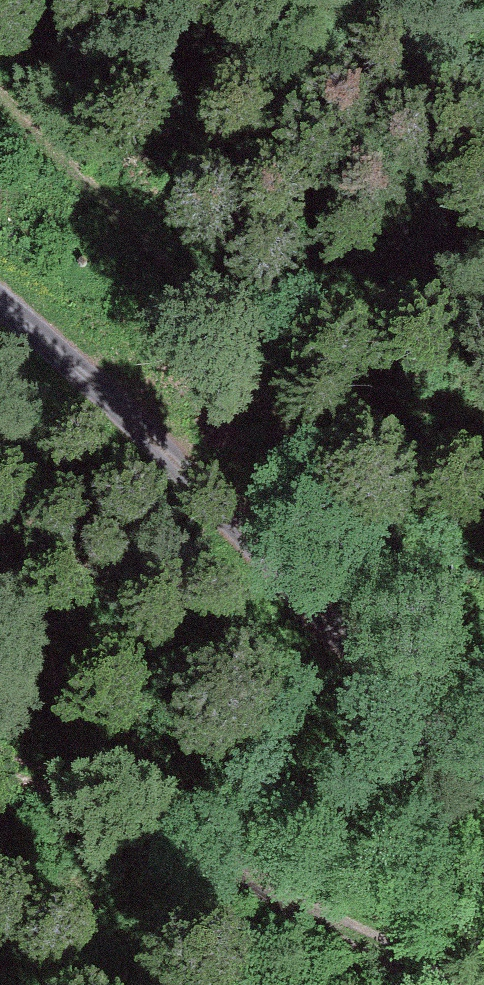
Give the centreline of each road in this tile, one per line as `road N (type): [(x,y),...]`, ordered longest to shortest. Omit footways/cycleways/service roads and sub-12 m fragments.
road 1 (track): [(483,681),(399,584),(254,381),(101,202),(0,98)]
road 2 (unclassified): [(483,776),(255,542),(0,302)]
road 3 (track): [(0,744),(349,920),(432,984)]

